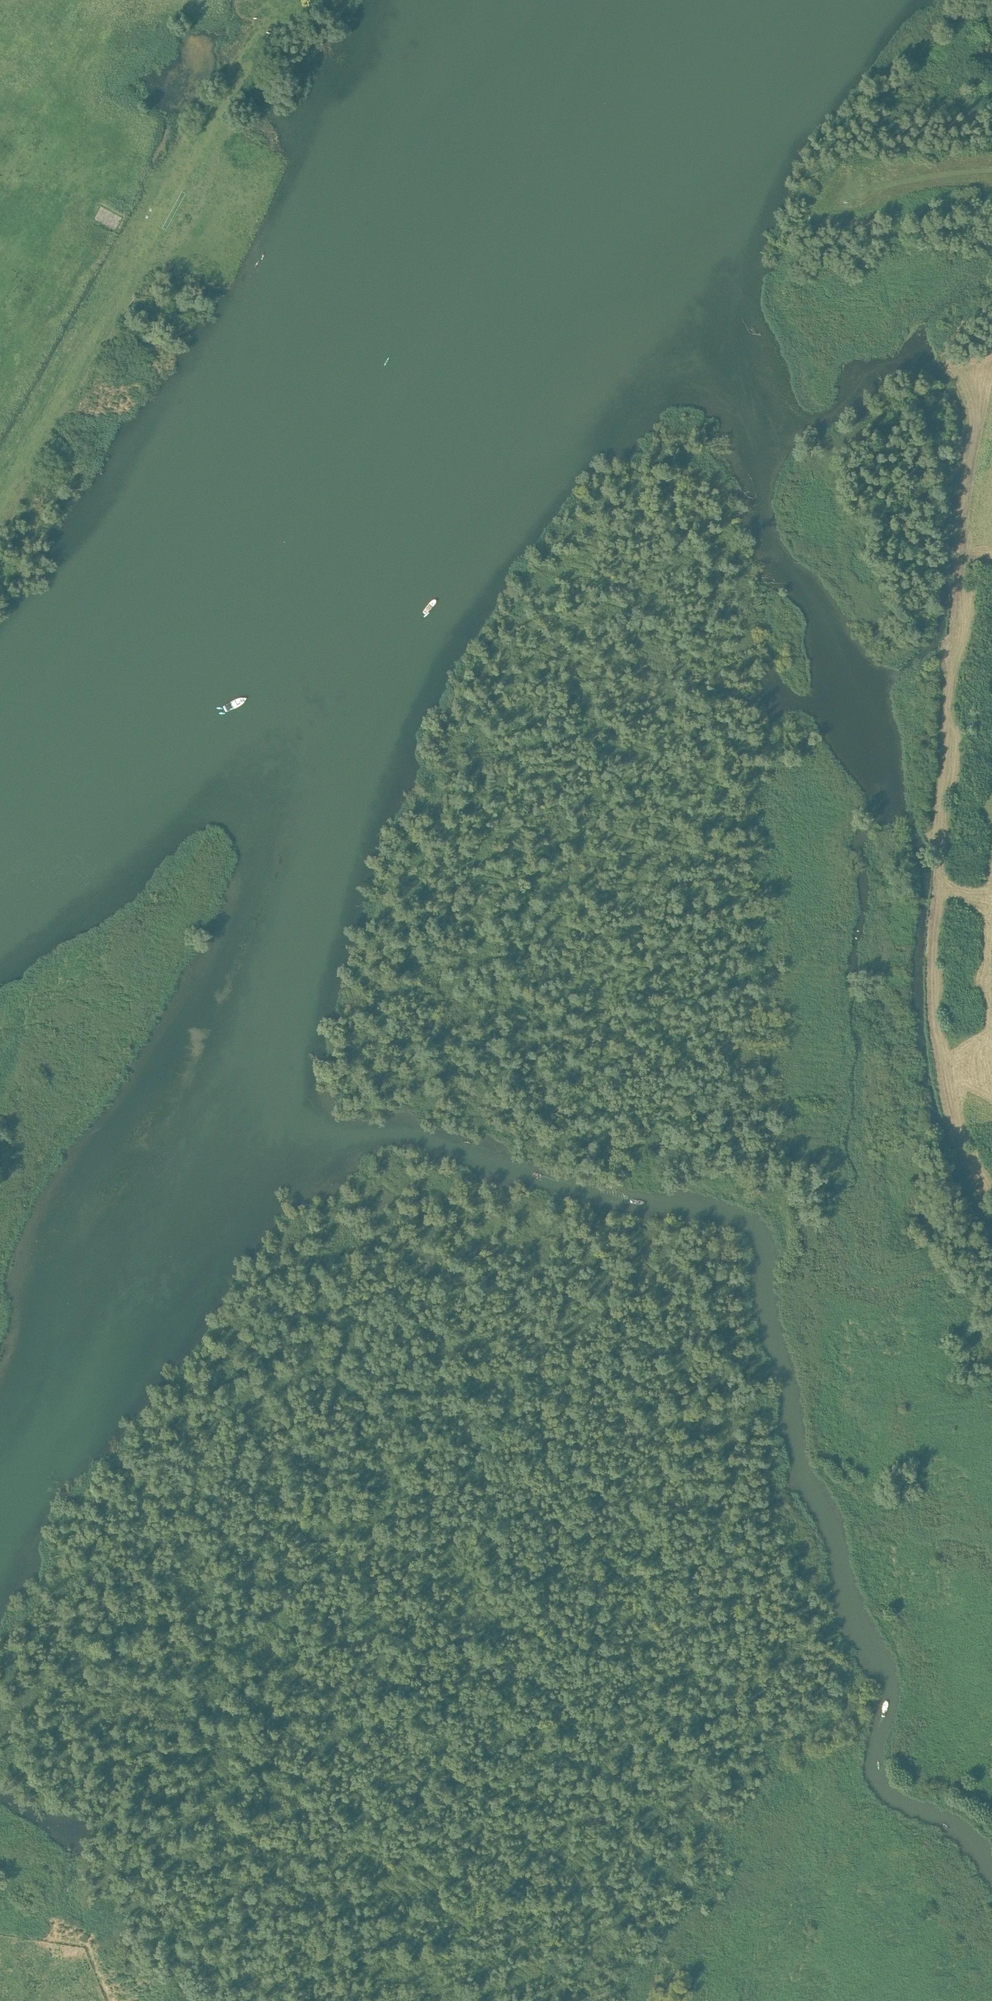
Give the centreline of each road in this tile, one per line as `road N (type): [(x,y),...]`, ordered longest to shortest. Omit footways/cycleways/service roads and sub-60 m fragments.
road 1 (track): [(0,488),(160,186),(210,117)]

